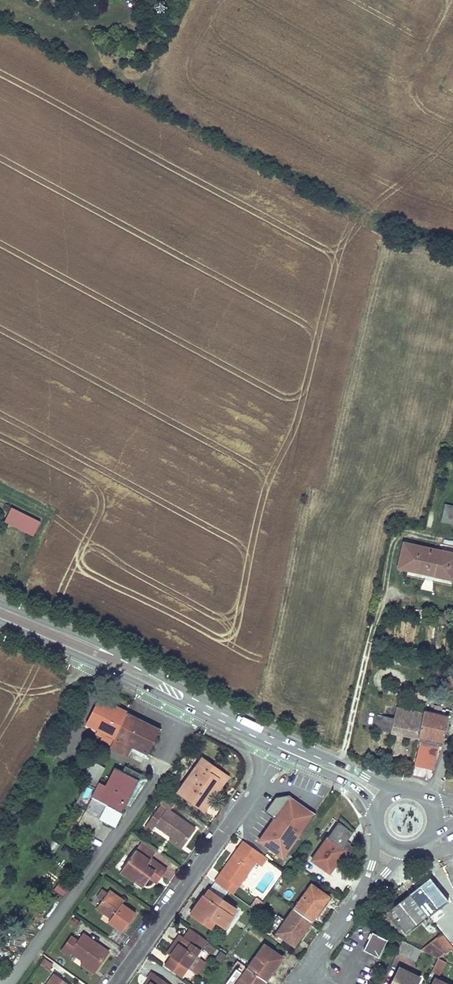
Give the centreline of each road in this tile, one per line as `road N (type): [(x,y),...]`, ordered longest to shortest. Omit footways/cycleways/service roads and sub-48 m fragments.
road 1 (primary): [(284,737),(103,645),(0,604)]
road 2 (primary): [(0,623),(276,752)]
road 3 (residential): [(117,983),(276,752)]
road 4 (primary): [(276,752),(357,789),(376,823)]
road 5 (primary): [(395,792),(284,737)]

